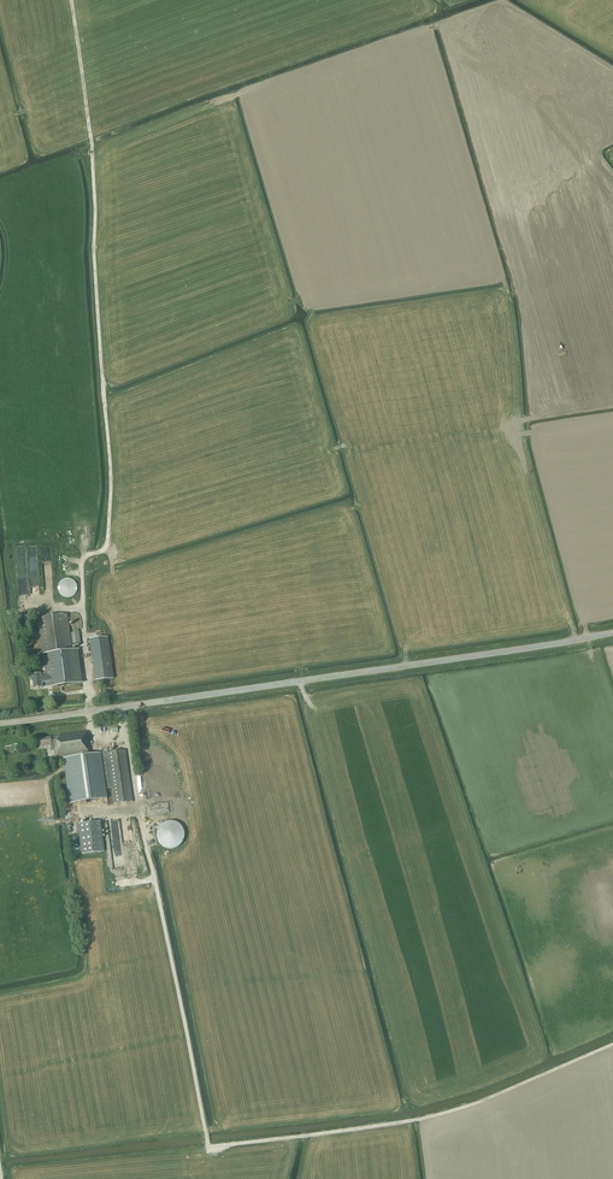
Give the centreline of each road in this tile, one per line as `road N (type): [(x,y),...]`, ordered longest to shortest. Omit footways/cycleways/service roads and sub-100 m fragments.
road 1 (unclassified): [(0,723),(612,633)]

